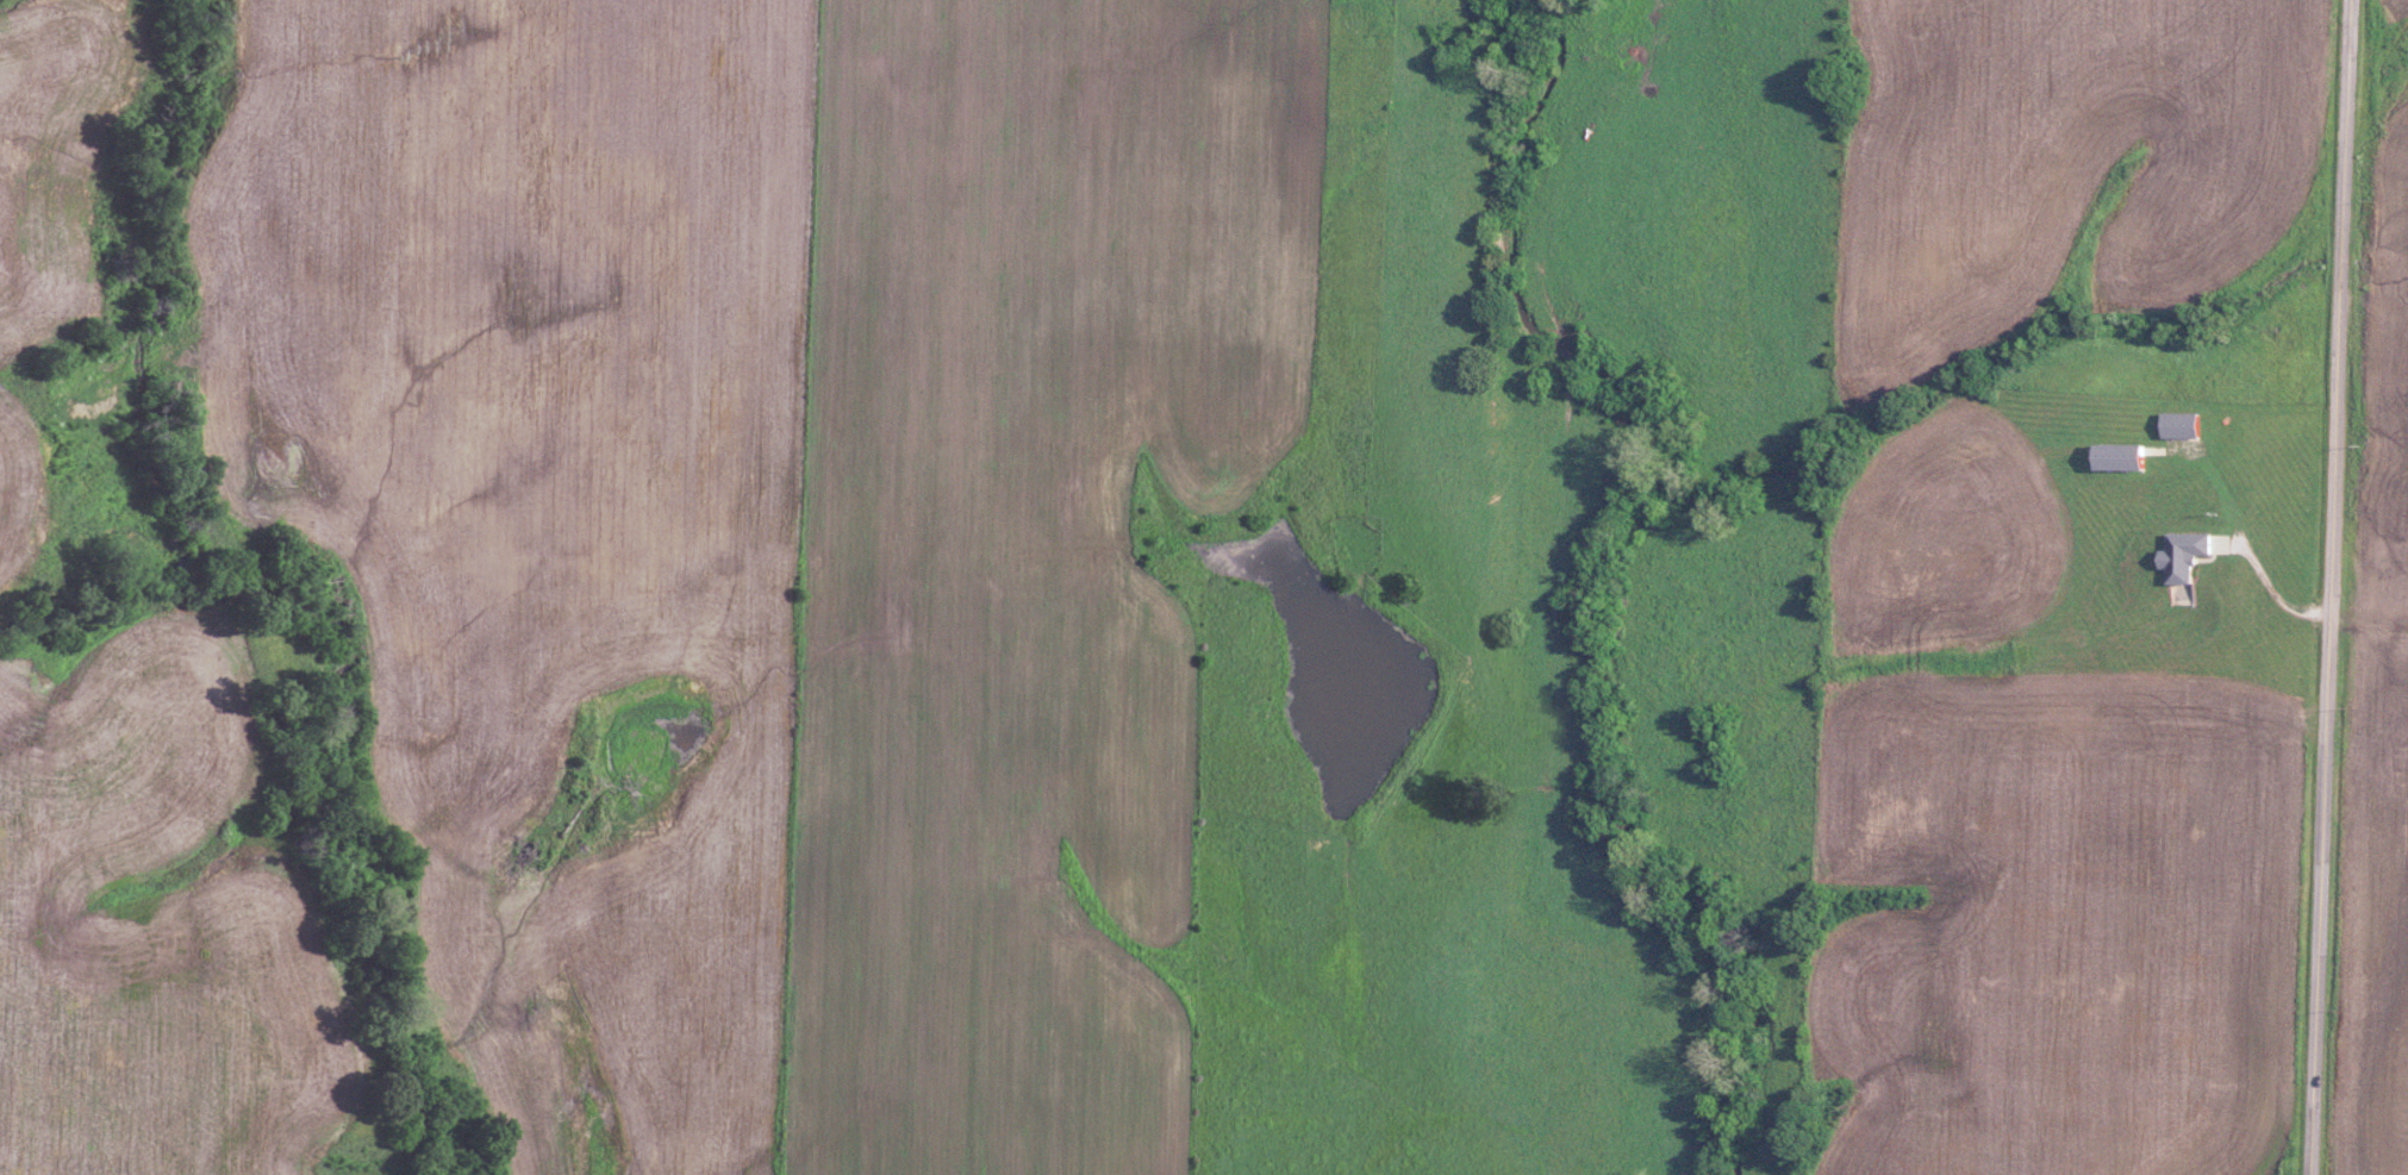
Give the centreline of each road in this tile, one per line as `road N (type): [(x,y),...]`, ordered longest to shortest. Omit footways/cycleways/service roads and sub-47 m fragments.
road 1 (tertiary): [(2310,1174),(2348,0)]

